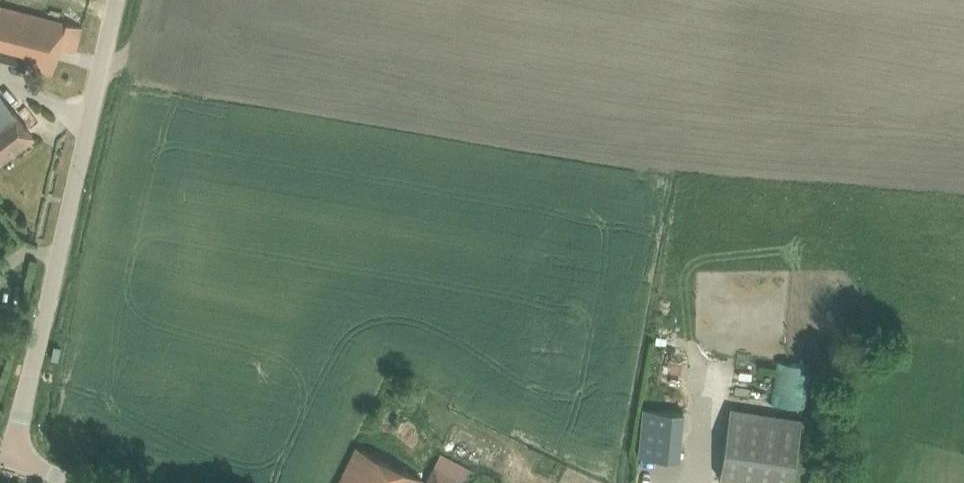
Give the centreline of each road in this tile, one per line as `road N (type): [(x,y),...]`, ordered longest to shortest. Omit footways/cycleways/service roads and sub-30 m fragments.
road 1 (unclassified): [(13,457),(116,0)]

